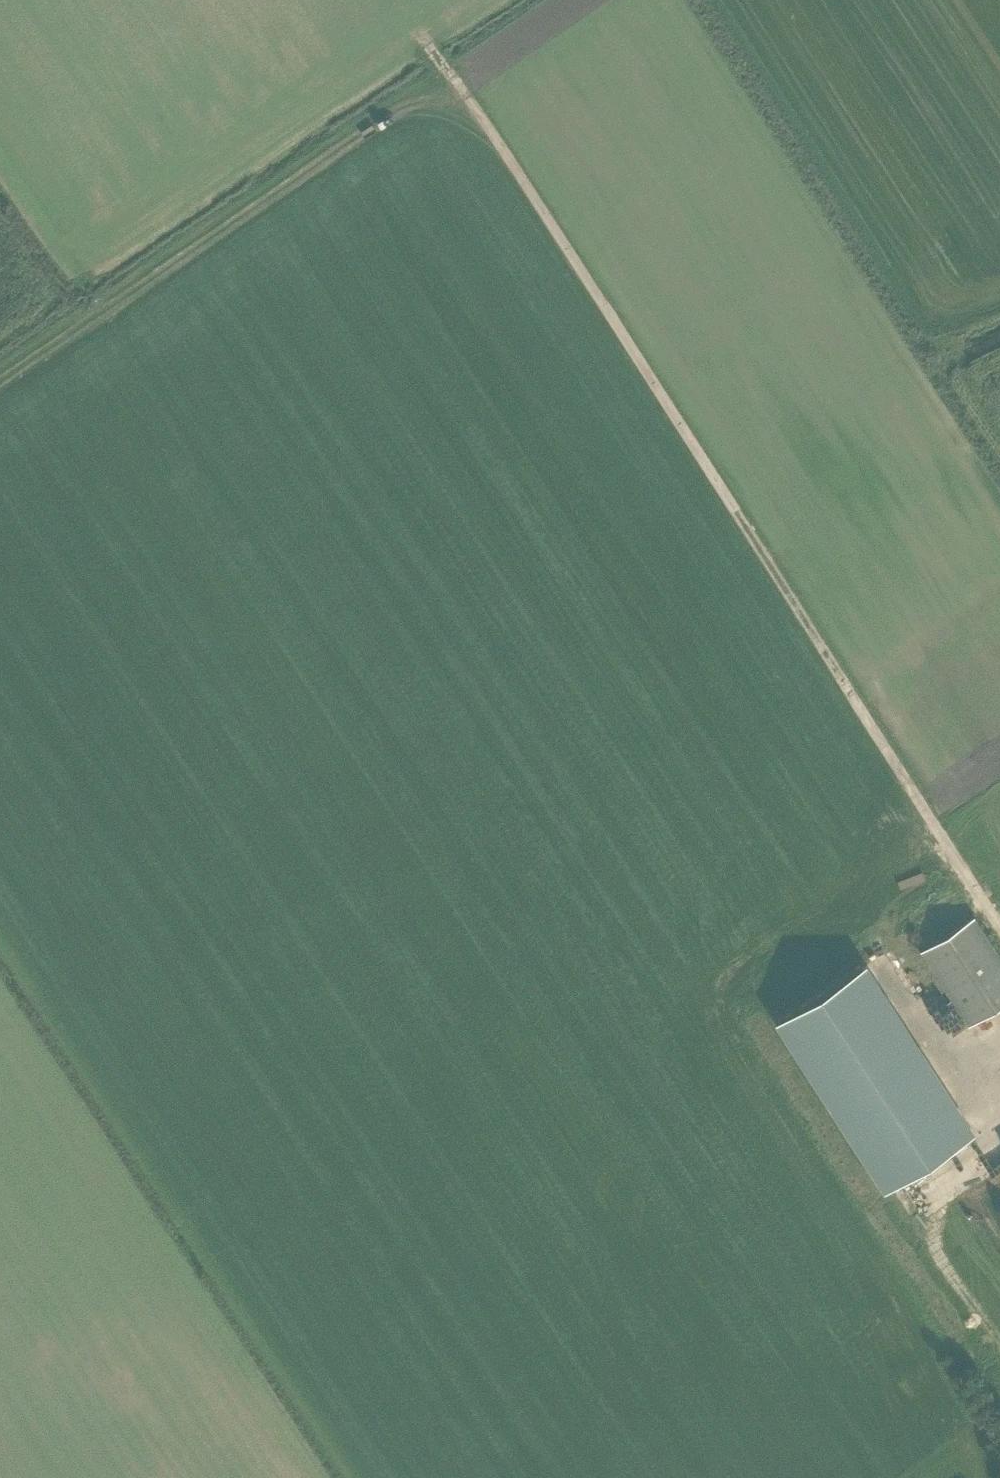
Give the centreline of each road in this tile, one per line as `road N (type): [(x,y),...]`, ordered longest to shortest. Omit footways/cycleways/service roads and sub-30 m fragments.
road 1 (track): [(970,874),(460,83)]

